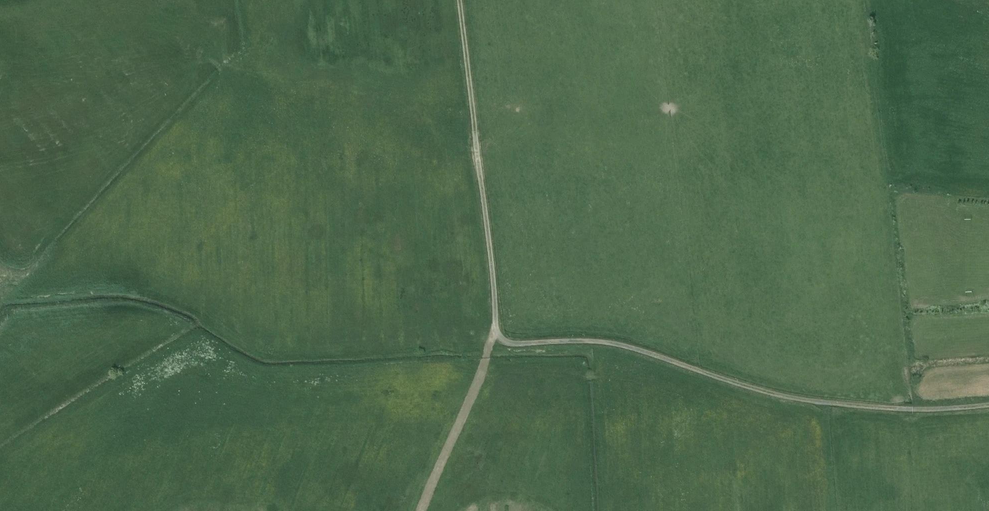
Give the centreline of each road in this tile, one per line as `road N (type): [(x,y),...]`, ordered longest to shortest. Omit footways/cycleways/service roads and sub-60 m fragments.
road 1 (track): [(988,405),(895,410),(760,394),(596,341),(499,345),(479,159)]
road 2 (track): [(499,345),(487,346),(422,510)]
road 3 (track): [(458,0),(479,159)]

